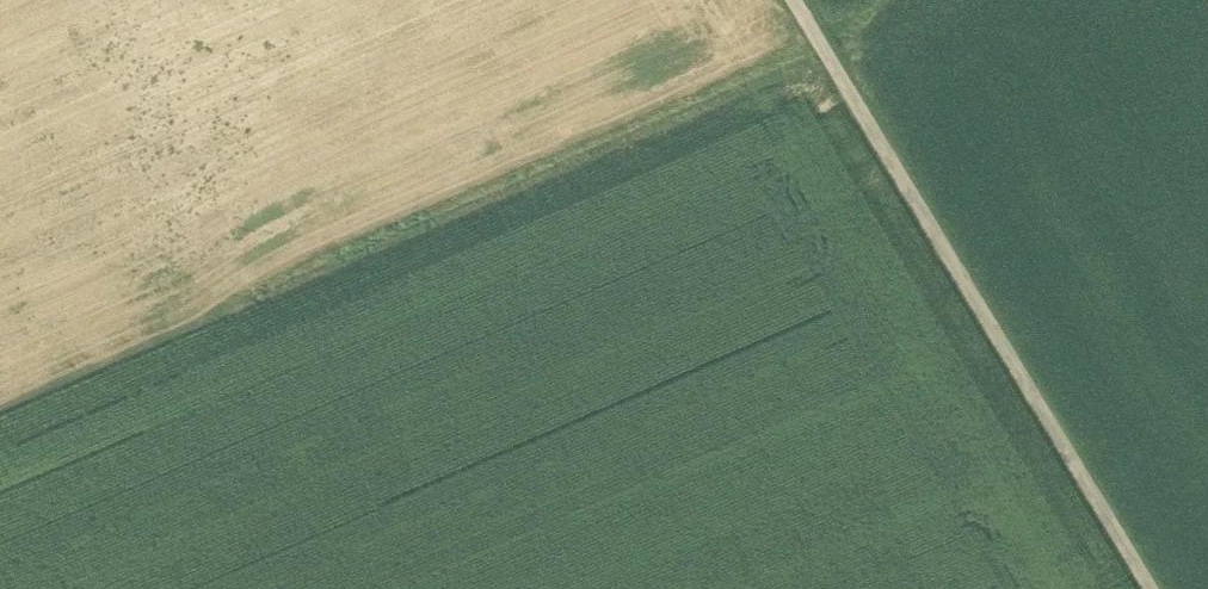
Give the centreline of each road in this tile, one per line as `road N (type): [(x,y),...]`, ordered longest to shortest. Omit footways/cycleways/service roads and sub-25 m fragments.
road 1 (unclassified): [(1149,588),(793,0)]

